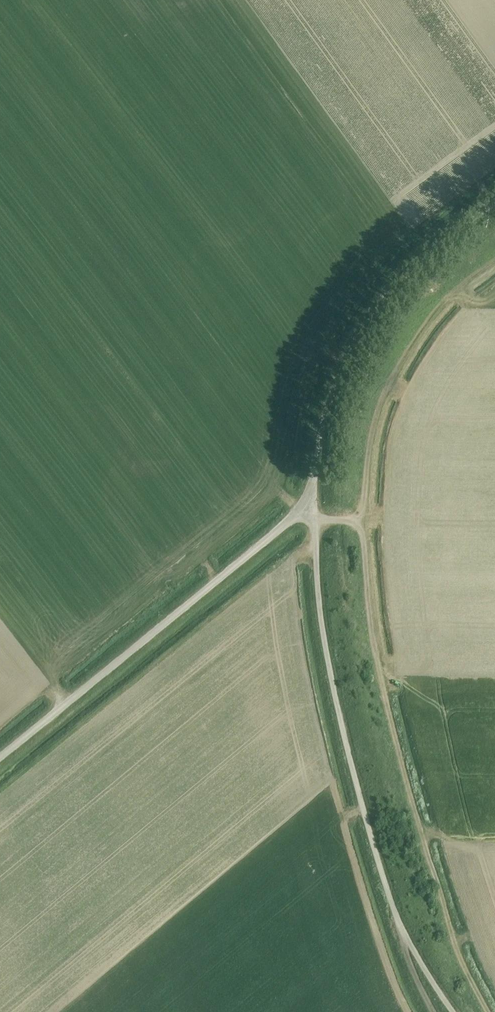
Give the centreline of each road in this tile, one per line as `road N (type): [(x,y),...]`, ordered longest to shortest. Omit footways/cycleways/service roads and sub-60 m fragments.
road 1 (track): [(494,261),(430,317),(382,396),(369,432),(363,531),(386,694),(459,953),(486,1011)]
road 2 (unclassified): [(455,1011),(401,932),(362,810),(321,629),(312,499)]
road 3 (unclassified): [(0,758),(312,499)]
road 4 (unclassified): [(312,499),(325,412),(361,335),(416,263),(494,203)]

